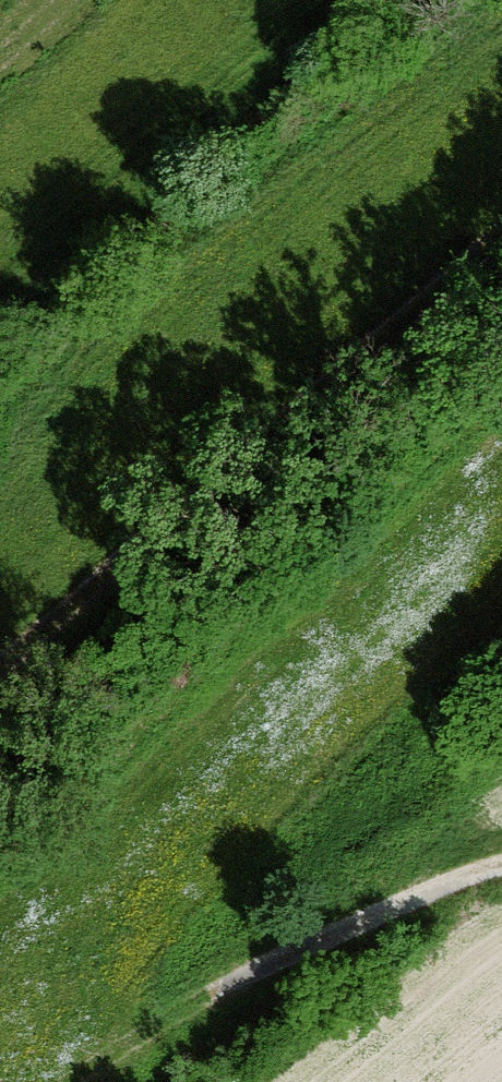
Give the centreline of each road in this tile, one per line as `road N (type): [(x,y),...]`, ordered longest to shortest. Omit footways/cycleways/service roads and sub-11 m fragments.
road 1 (track): [(501,452),(0,905)]
road 2 (track): [(501,214),(0,651)]
road 3 (track): [(252,980),(478,877),(501,874)]

